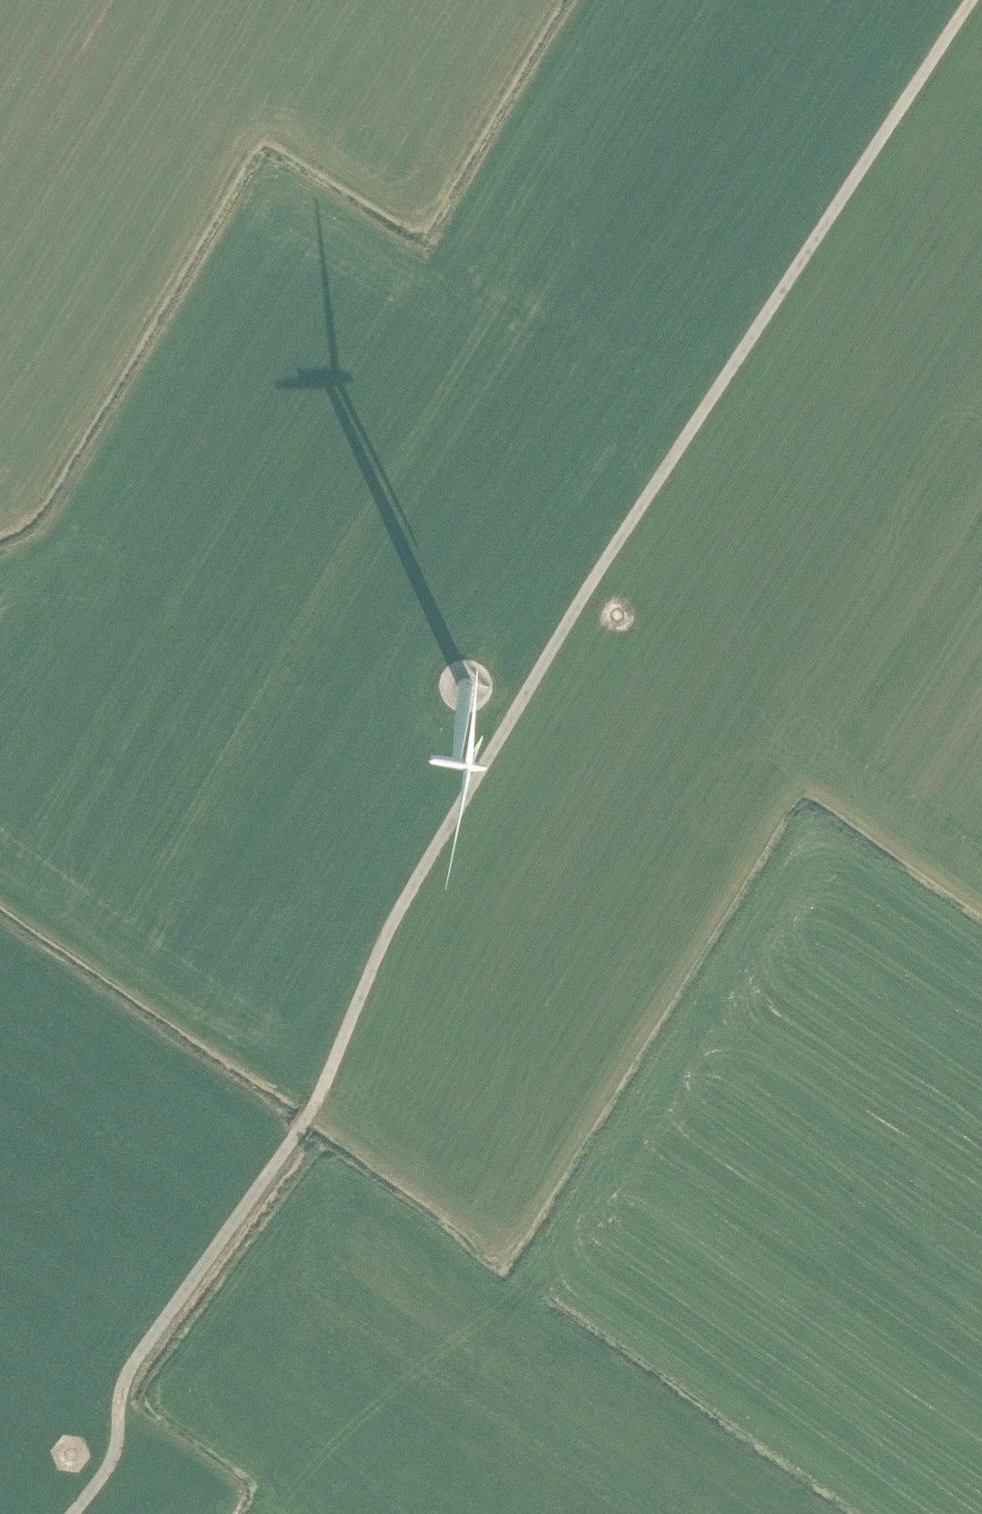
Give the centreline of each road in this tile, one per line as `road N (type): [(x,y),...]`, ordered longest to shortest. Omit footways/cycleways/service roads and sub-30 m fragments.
road 1 (track): [(82,1513),(118,1468),(121,1404),(134,1375),(315,1108),(390,922),(495,734),(970,0)]

